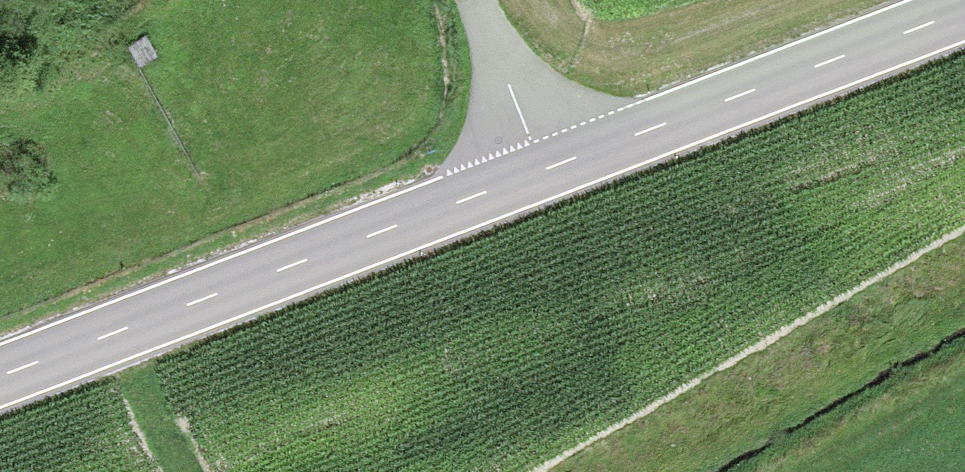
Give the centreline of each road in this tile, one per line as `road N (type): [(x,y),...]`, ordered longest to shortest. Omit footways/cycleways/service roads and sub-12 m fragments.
road 1 (secondary): [(0,379),(538,176)]
road 2 (secondary): [(538,176),(964,14)]
road 3 (unclassified): [(470,0),(538,176)]
road 4 (track): [(128,331),(190,471)]

